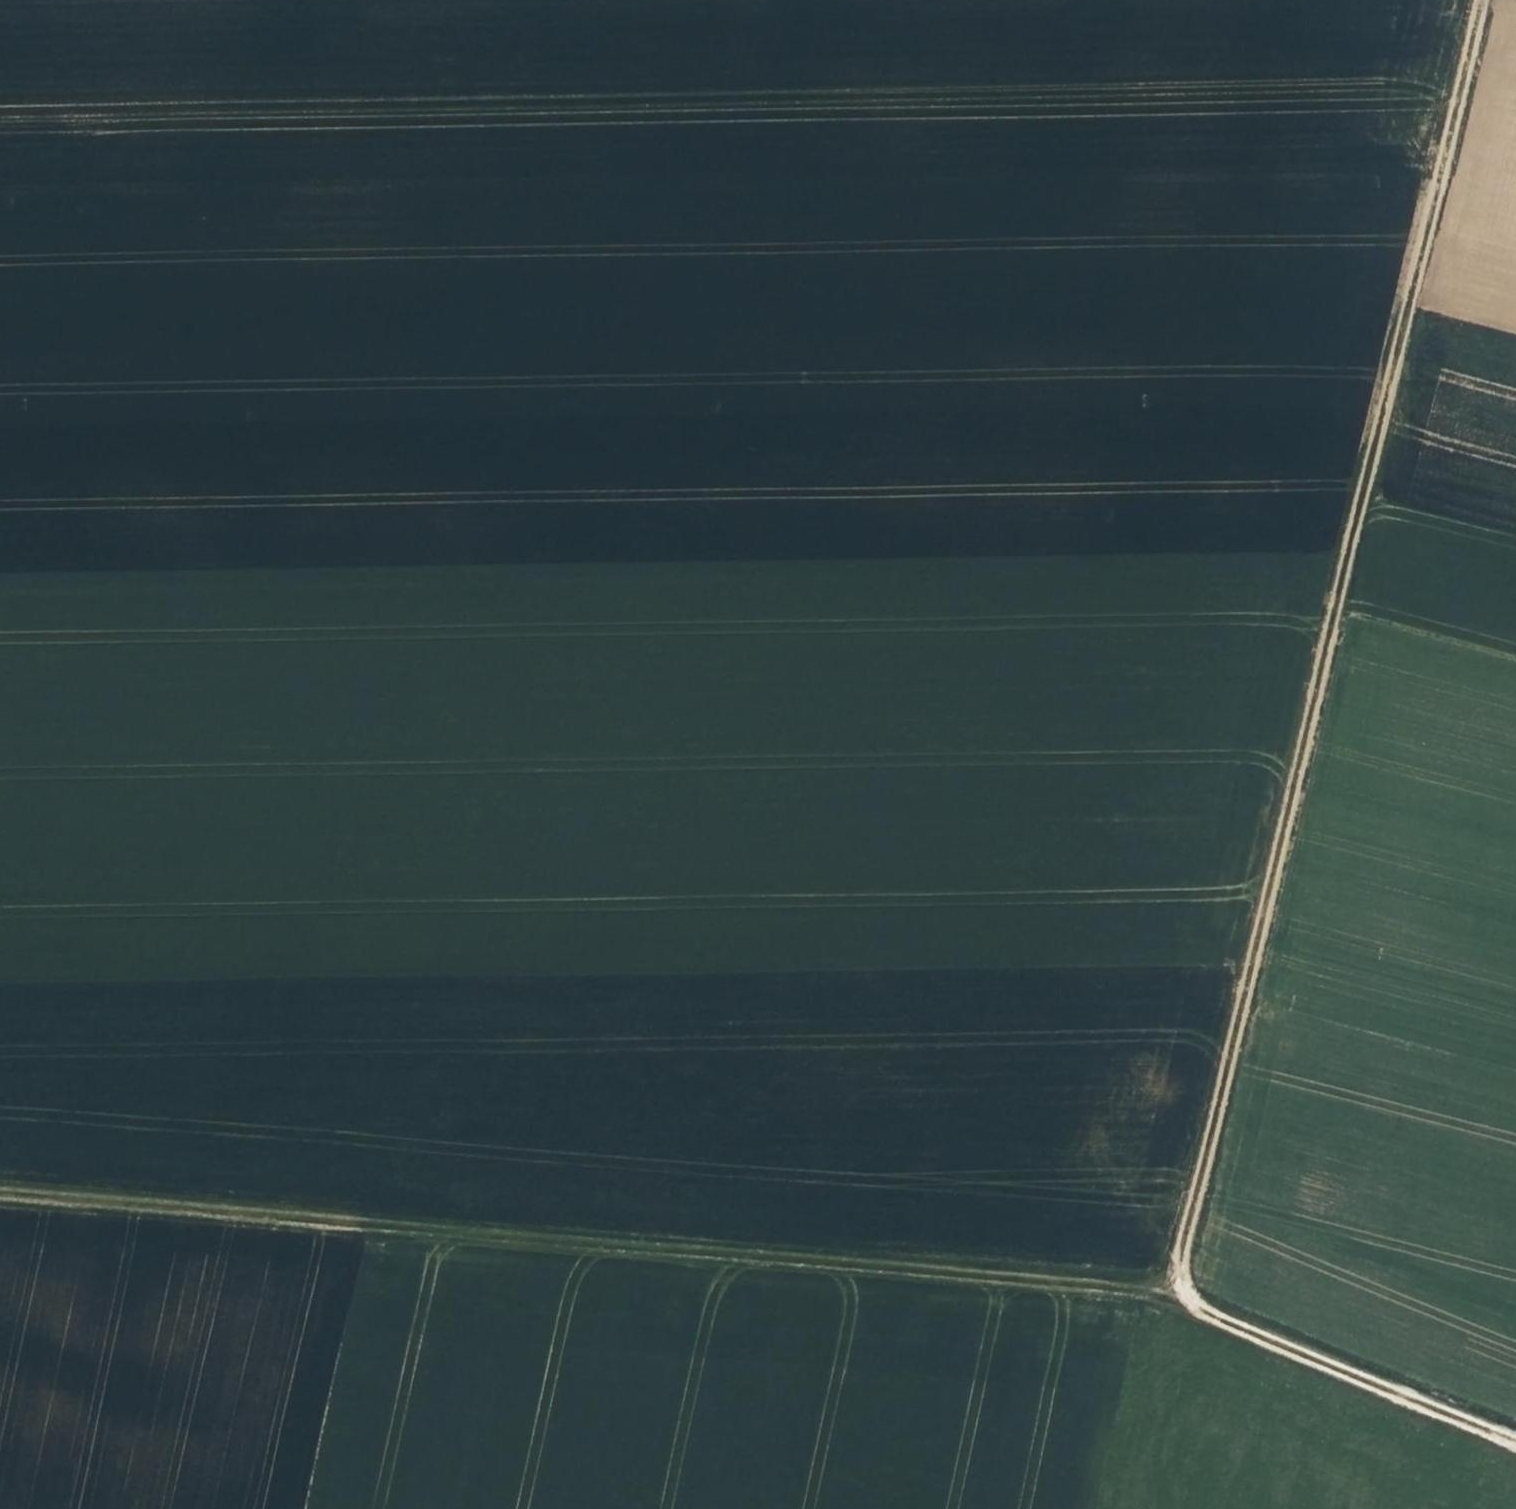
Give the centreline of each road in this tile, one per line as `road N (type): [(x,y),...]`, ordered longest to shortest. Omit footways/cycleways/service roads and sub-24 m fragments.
road 1 (track): [(1515,1430),(1167,1290),(0,1199)]
road 2 (track): [(1489,0),(1167,1290)]

